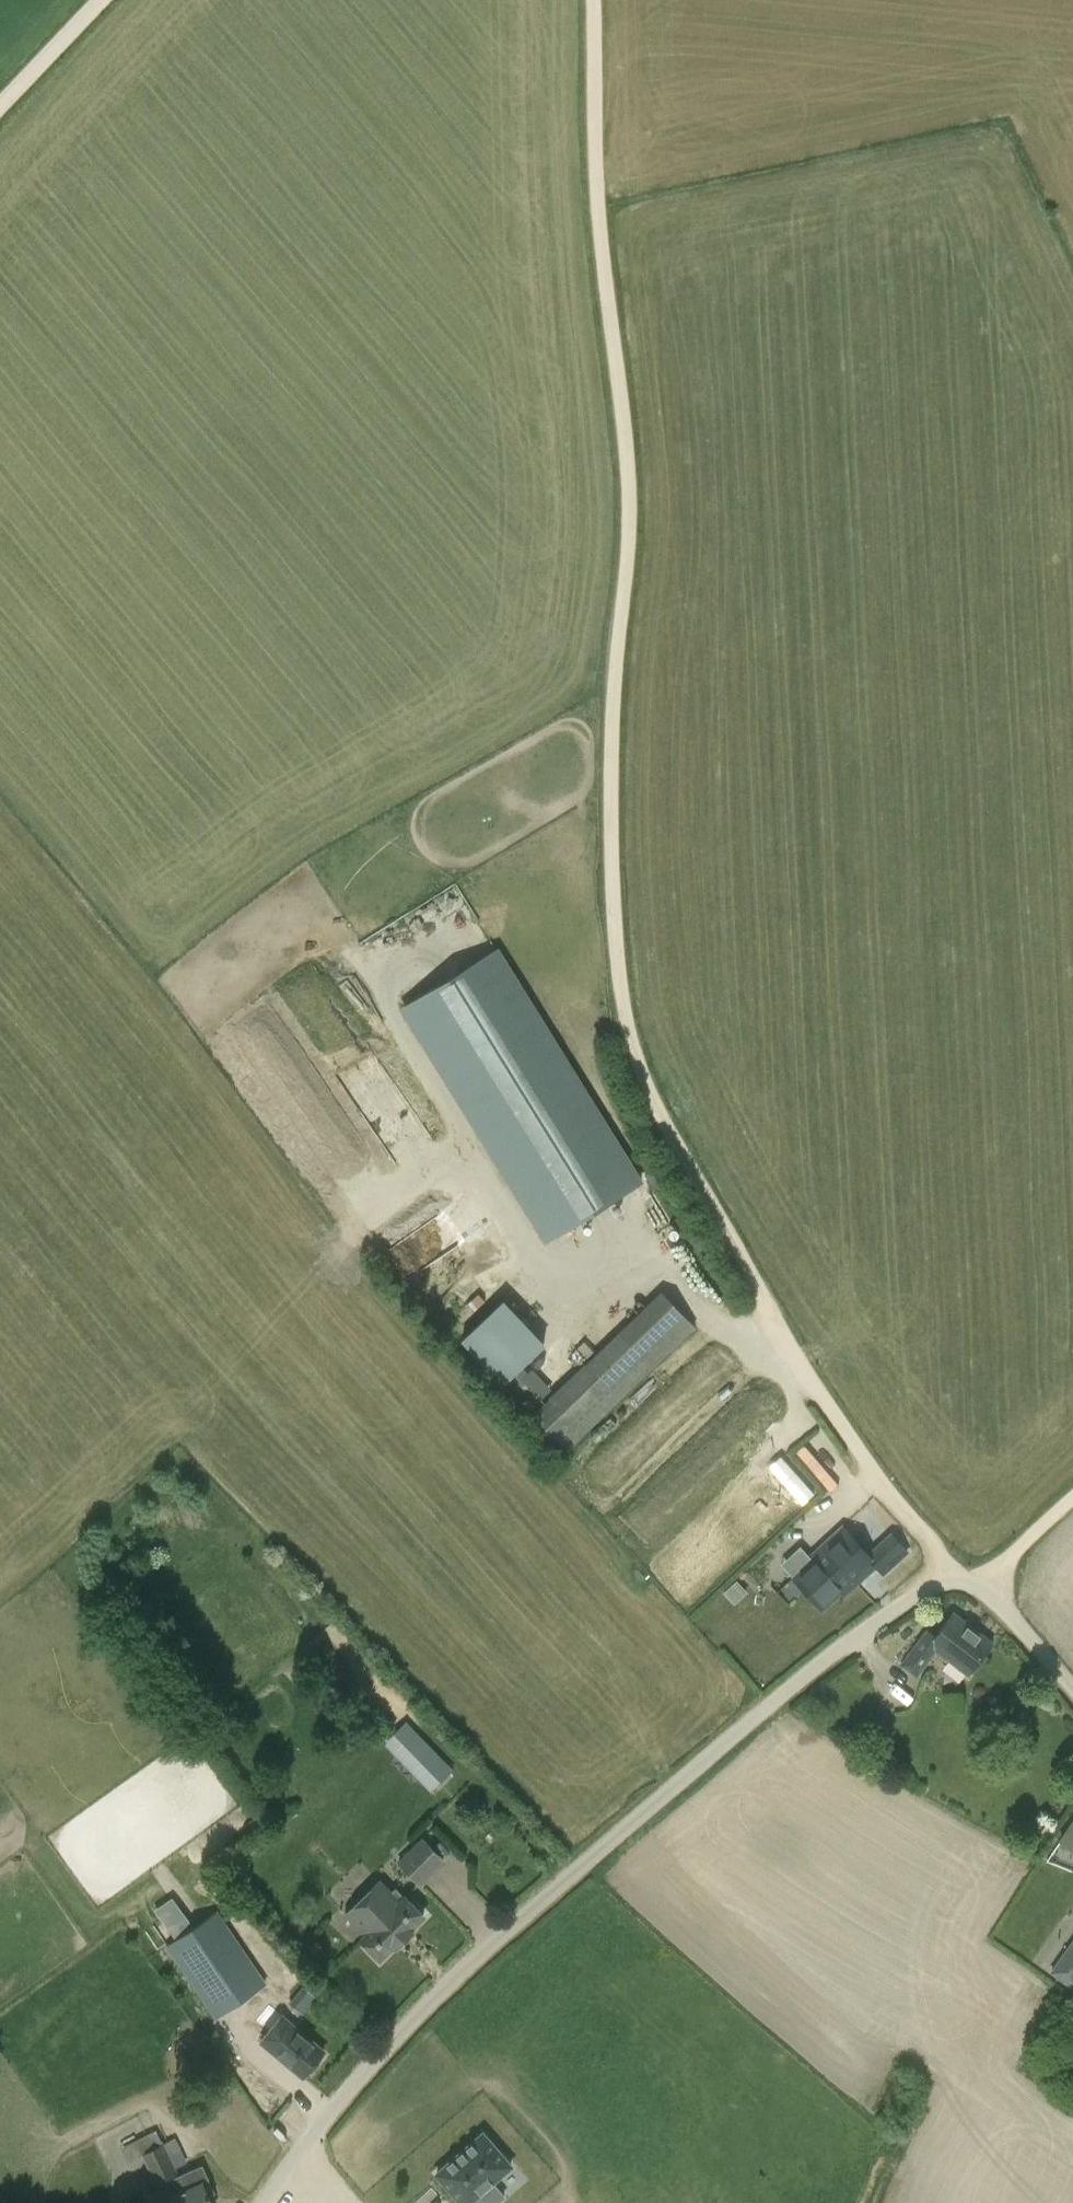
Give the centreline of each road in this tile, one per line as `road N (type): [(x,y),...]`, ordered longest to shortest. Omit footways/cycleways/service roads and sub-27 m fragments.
road 1 (track): [(950,1580),(825,1418),(633,1085),(618,1003),(608,698),(631,564),(628,483),(601,250),(592,0)]
road 2 (unclassified): [(1072,1685),(972,1584),(950,1580),(918,1594),(686,1779),(445,1991),(367,2073),(264,2202)]
road 3 (track): [(121,0),(0,127)]
road 4 (track): [(1072,1498),(985,1593)]

